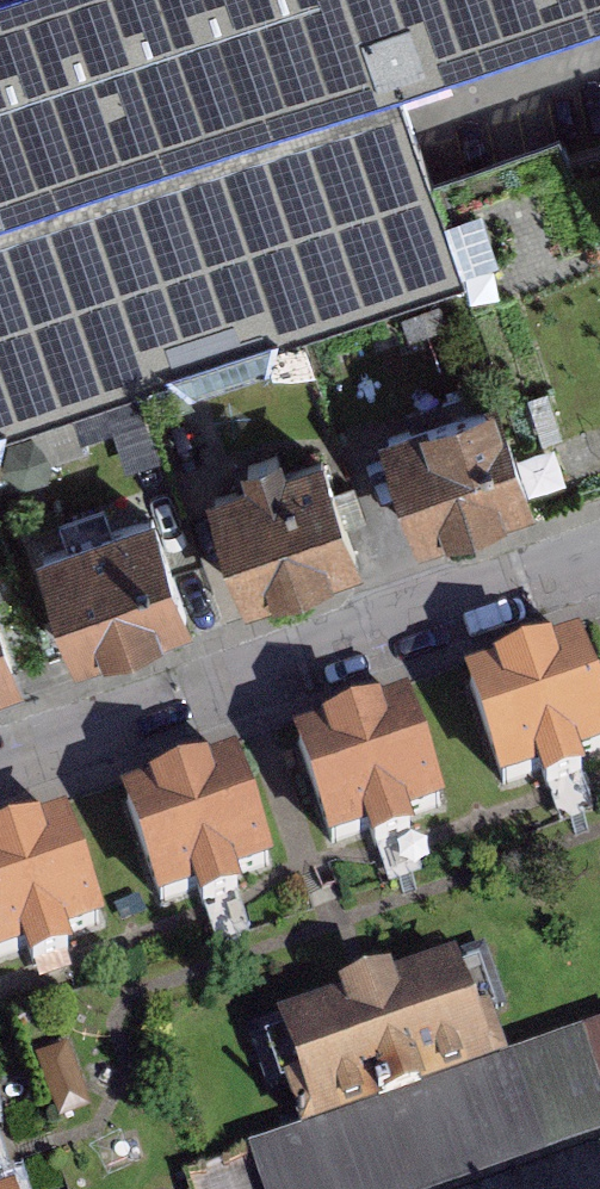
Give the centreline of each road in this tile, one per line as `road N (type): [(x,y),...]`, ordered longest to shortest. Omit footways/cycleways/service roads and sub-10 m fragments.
road 1 (unclassified): [(599,556),(0,761)]

